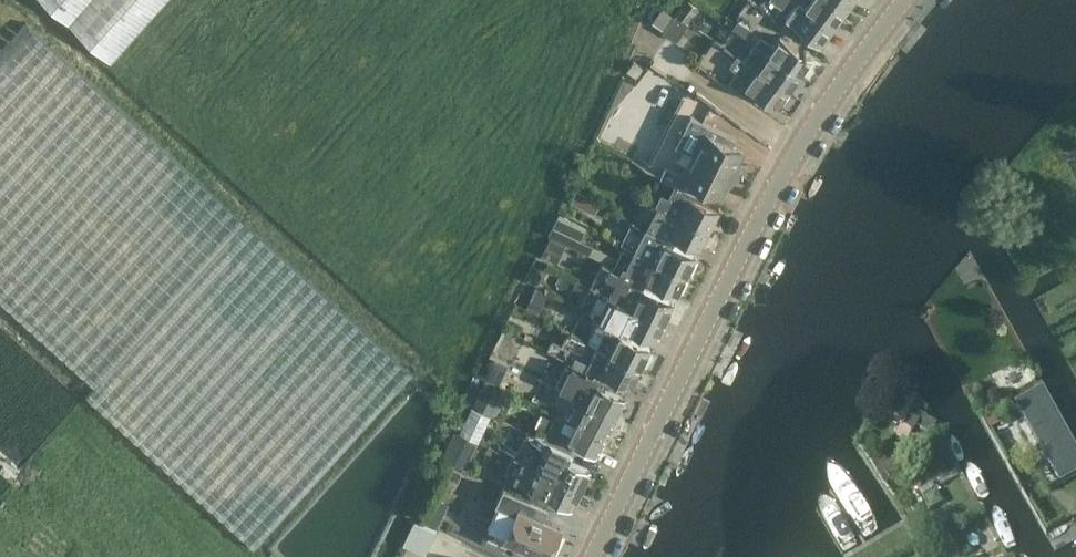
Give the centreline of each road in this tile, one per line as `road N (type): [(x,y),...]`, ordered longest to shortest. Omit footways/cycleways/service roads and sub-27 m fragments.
road 1 (tertiary): [(595,556),(824,108),(909,0)]

